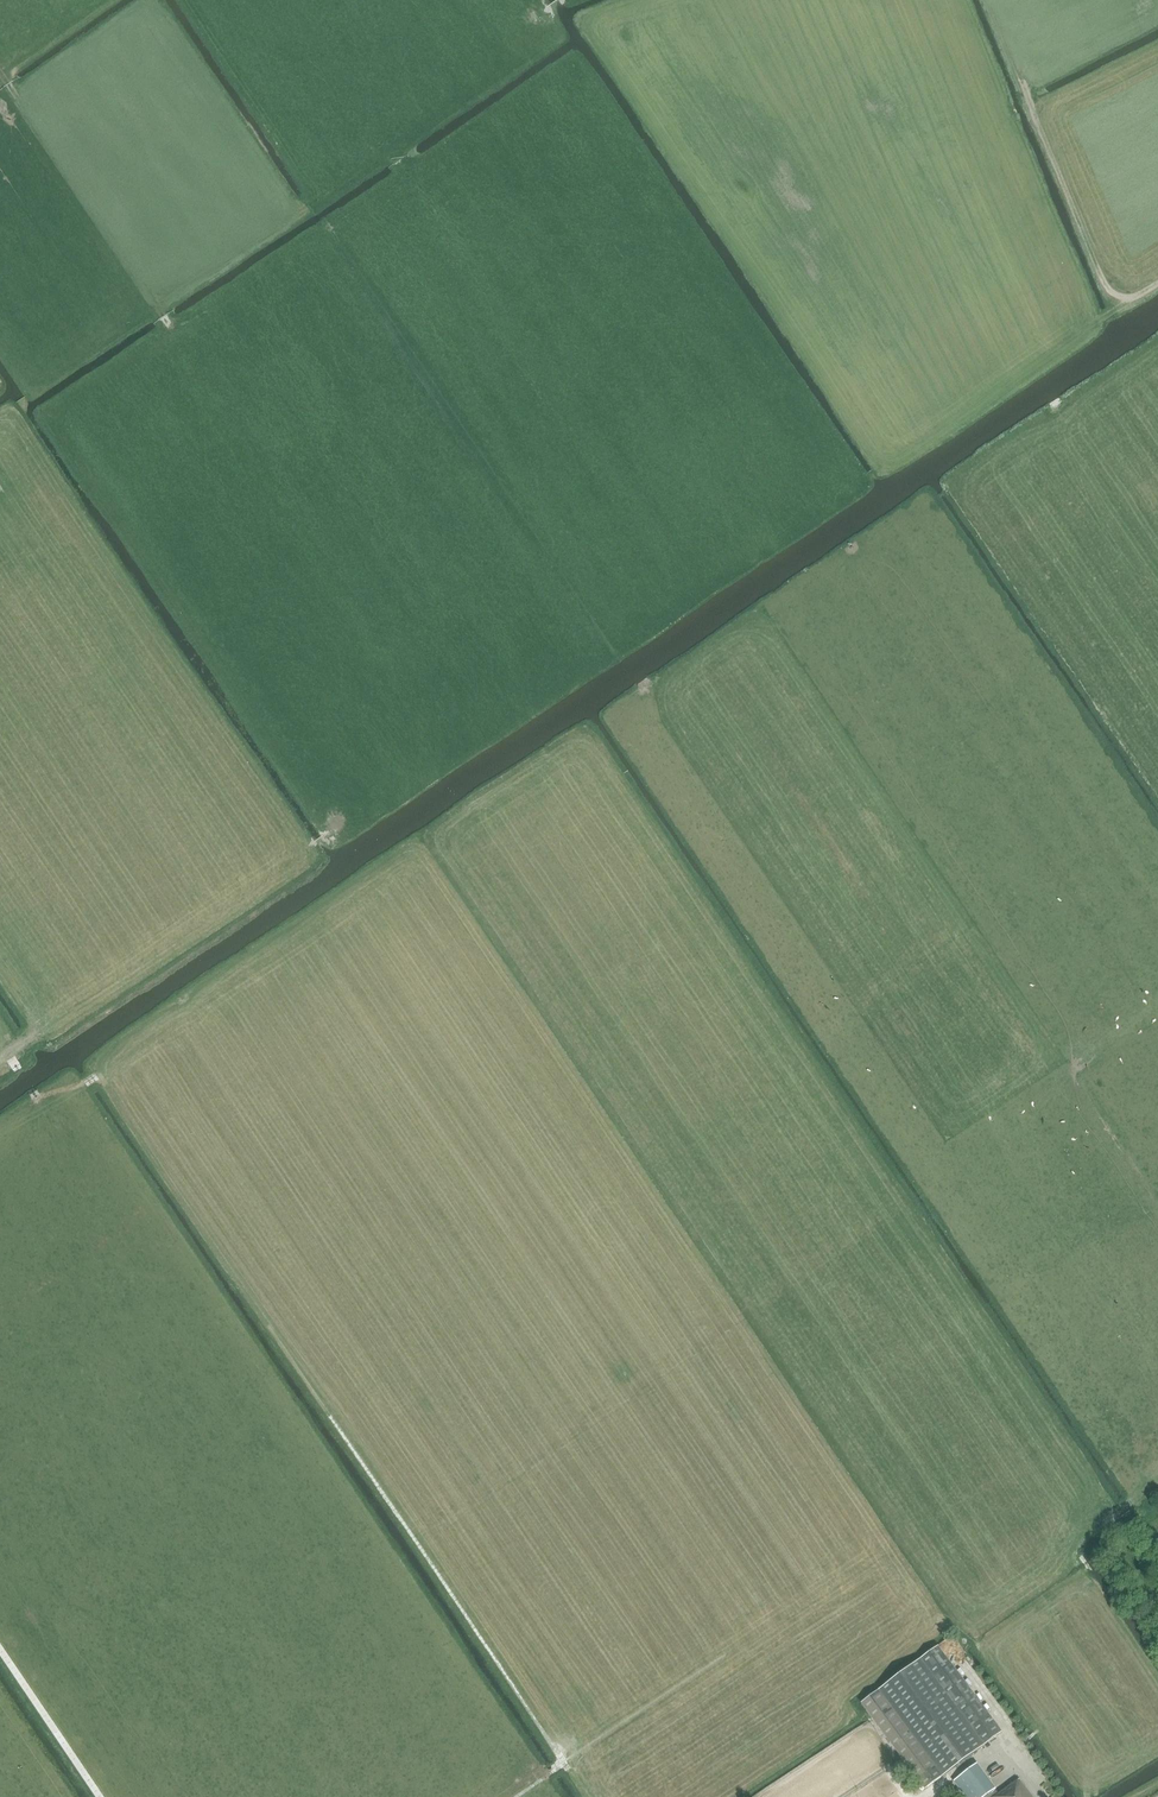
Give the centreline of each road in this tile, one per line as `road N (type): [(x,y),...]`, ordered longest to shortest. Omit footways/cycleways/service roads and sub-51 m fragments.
road 1 (track): [(988,0),(1084,239),(1110,291),(1132,299)]
road 2 (track): [(100,1796),(0,1649)]

